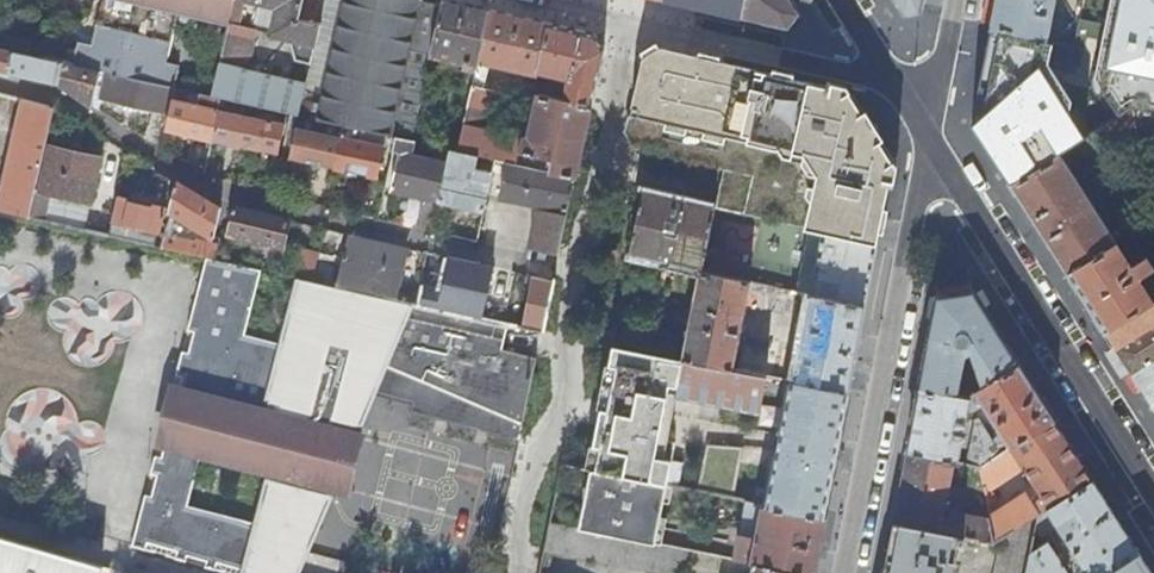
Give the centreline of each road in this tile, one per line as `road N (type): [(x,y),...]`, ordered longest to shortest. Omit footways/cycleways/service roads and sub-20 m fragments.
road 1 (residential): [(635,19),(524,572)]
road 2 (residential): [(933,144),(847,572)]
road 3 (residential): [(933,144),(1153,490)]
road 4 (residential): [(635,19),(884,66)]

